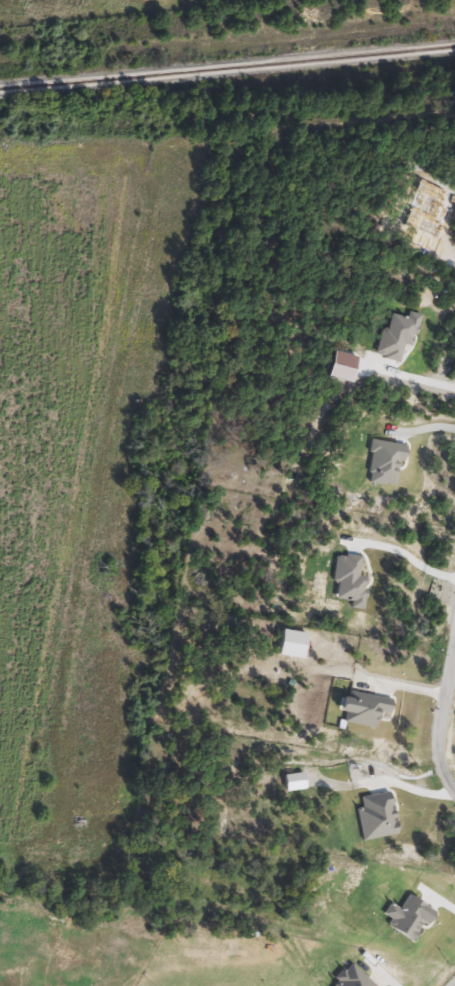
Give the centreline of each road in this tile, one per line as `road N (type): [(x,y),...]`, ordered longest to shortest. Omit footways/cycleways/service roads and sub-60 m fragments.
road 1 (residential): [(454,793),(435,737),(454,621)]

